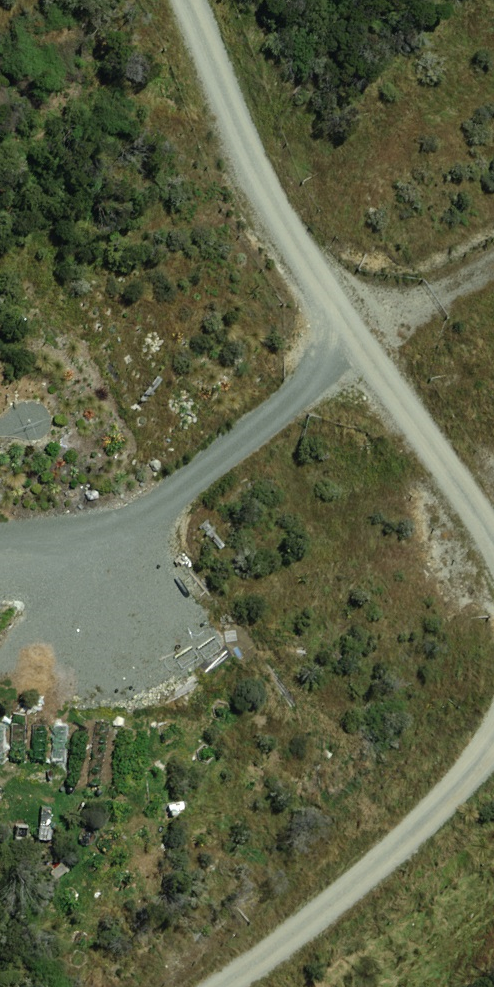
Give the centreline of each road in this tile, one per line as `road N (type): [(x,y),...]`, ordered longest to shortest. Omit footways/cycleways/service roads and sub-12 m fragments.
road 1 (track): [(233,986),(349,902),(493,715)]
road 2 (residential): [(339,314),(260,202),(197,0)]
road 3 (track): [(493,564),(339,314)]
road 4 (track): [(493,244),(339,314)]

